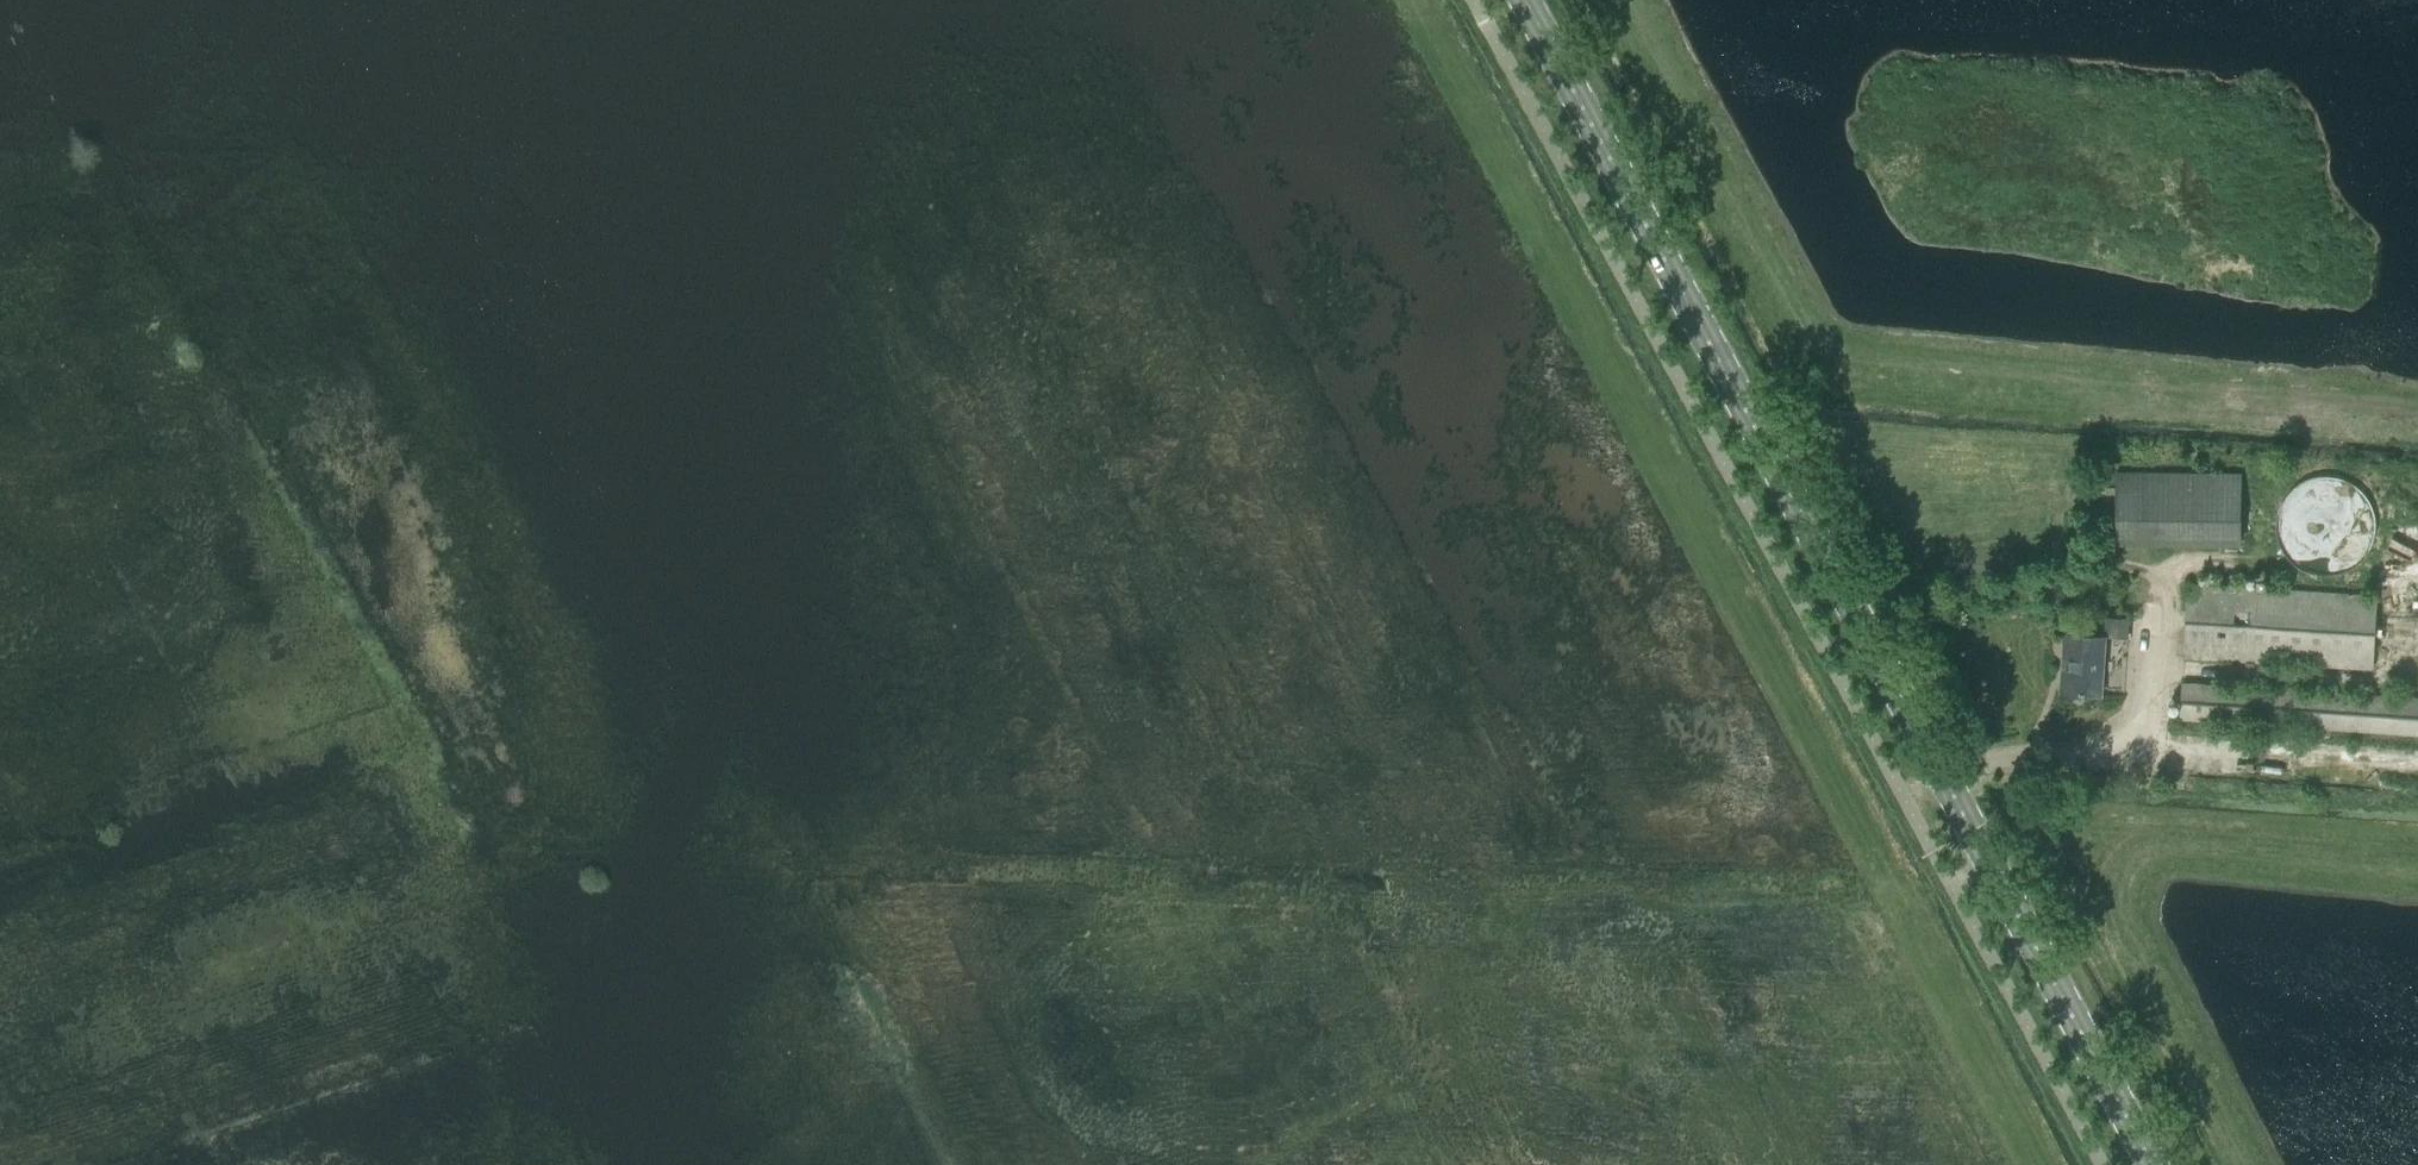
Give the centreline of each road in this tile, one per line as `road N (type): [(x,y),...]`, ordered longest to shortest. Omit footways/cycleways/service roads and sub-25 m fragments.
road 1 (secondary): [(2153,1164),(1523,0)]

